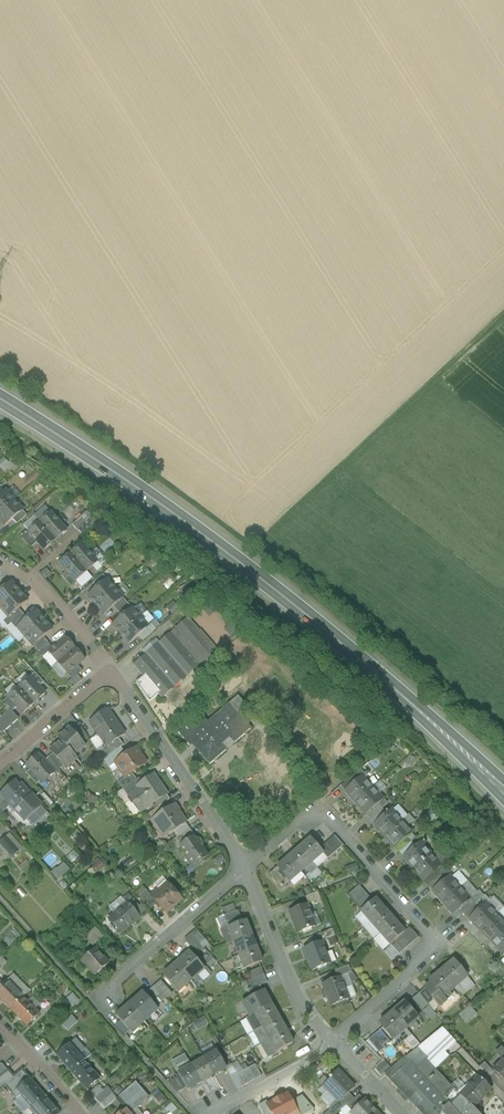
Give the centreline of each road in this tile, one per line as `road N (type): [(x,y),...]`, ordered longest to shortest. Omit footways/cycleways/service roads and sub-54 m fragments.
road 1 (primary): [(0,399),(241,559),(503,791)]
road 2 (residential): [(334,1042),(443,944),(318,804),(243,868)]
road 3 (track): [(241,559),(503,316)]
road 4 (residential): [(243,868),(107,667)]
road 5 (residential): [(243,868),(89,1000)]
road 6 (residential): [(334,1042),(310,1017),(243,868)]
road 7 (residential): [(0,557),(29,573),(107,667)]
road 8 (residential): [(107,667),(0,766)]
road 9 (residential): [(217,1113),(334,1042)]

